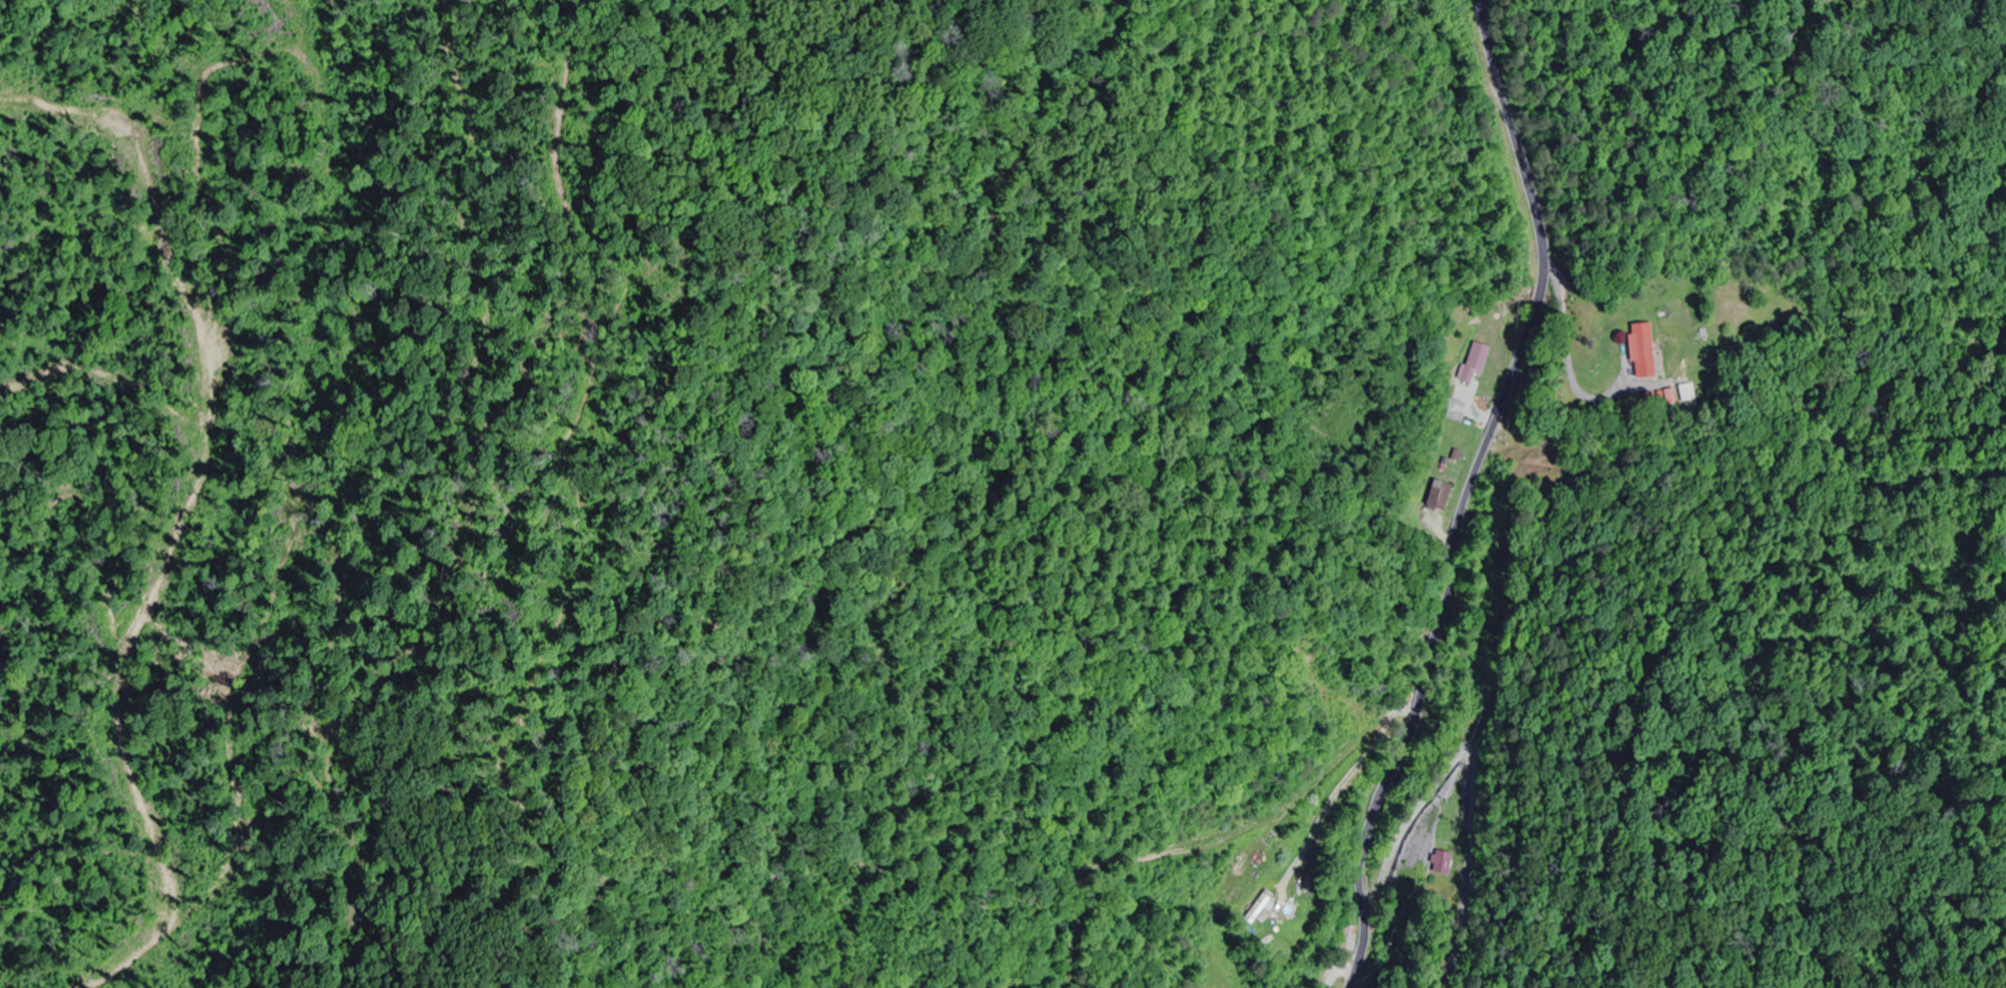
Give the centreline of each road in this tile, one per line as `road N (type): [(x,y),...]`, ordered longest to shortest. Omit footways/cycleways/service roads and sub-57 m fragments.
road 1 (secondary): [(1479,0),(1543,240),(1542,287),(1462,509),(1410,735),(1362,845),(1365,929),(1349,987)]

